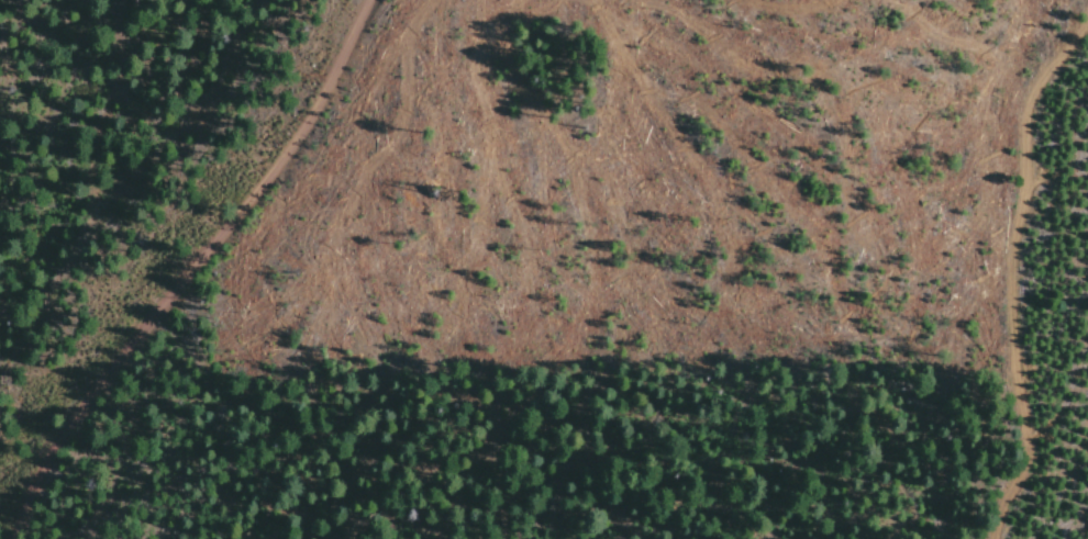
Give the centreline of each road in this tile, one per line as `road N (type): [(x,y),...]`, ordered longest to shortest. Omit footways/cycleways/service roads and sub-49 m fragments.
road 1 (track): [(366,0),(243,193),(23,486),(5,538)]

